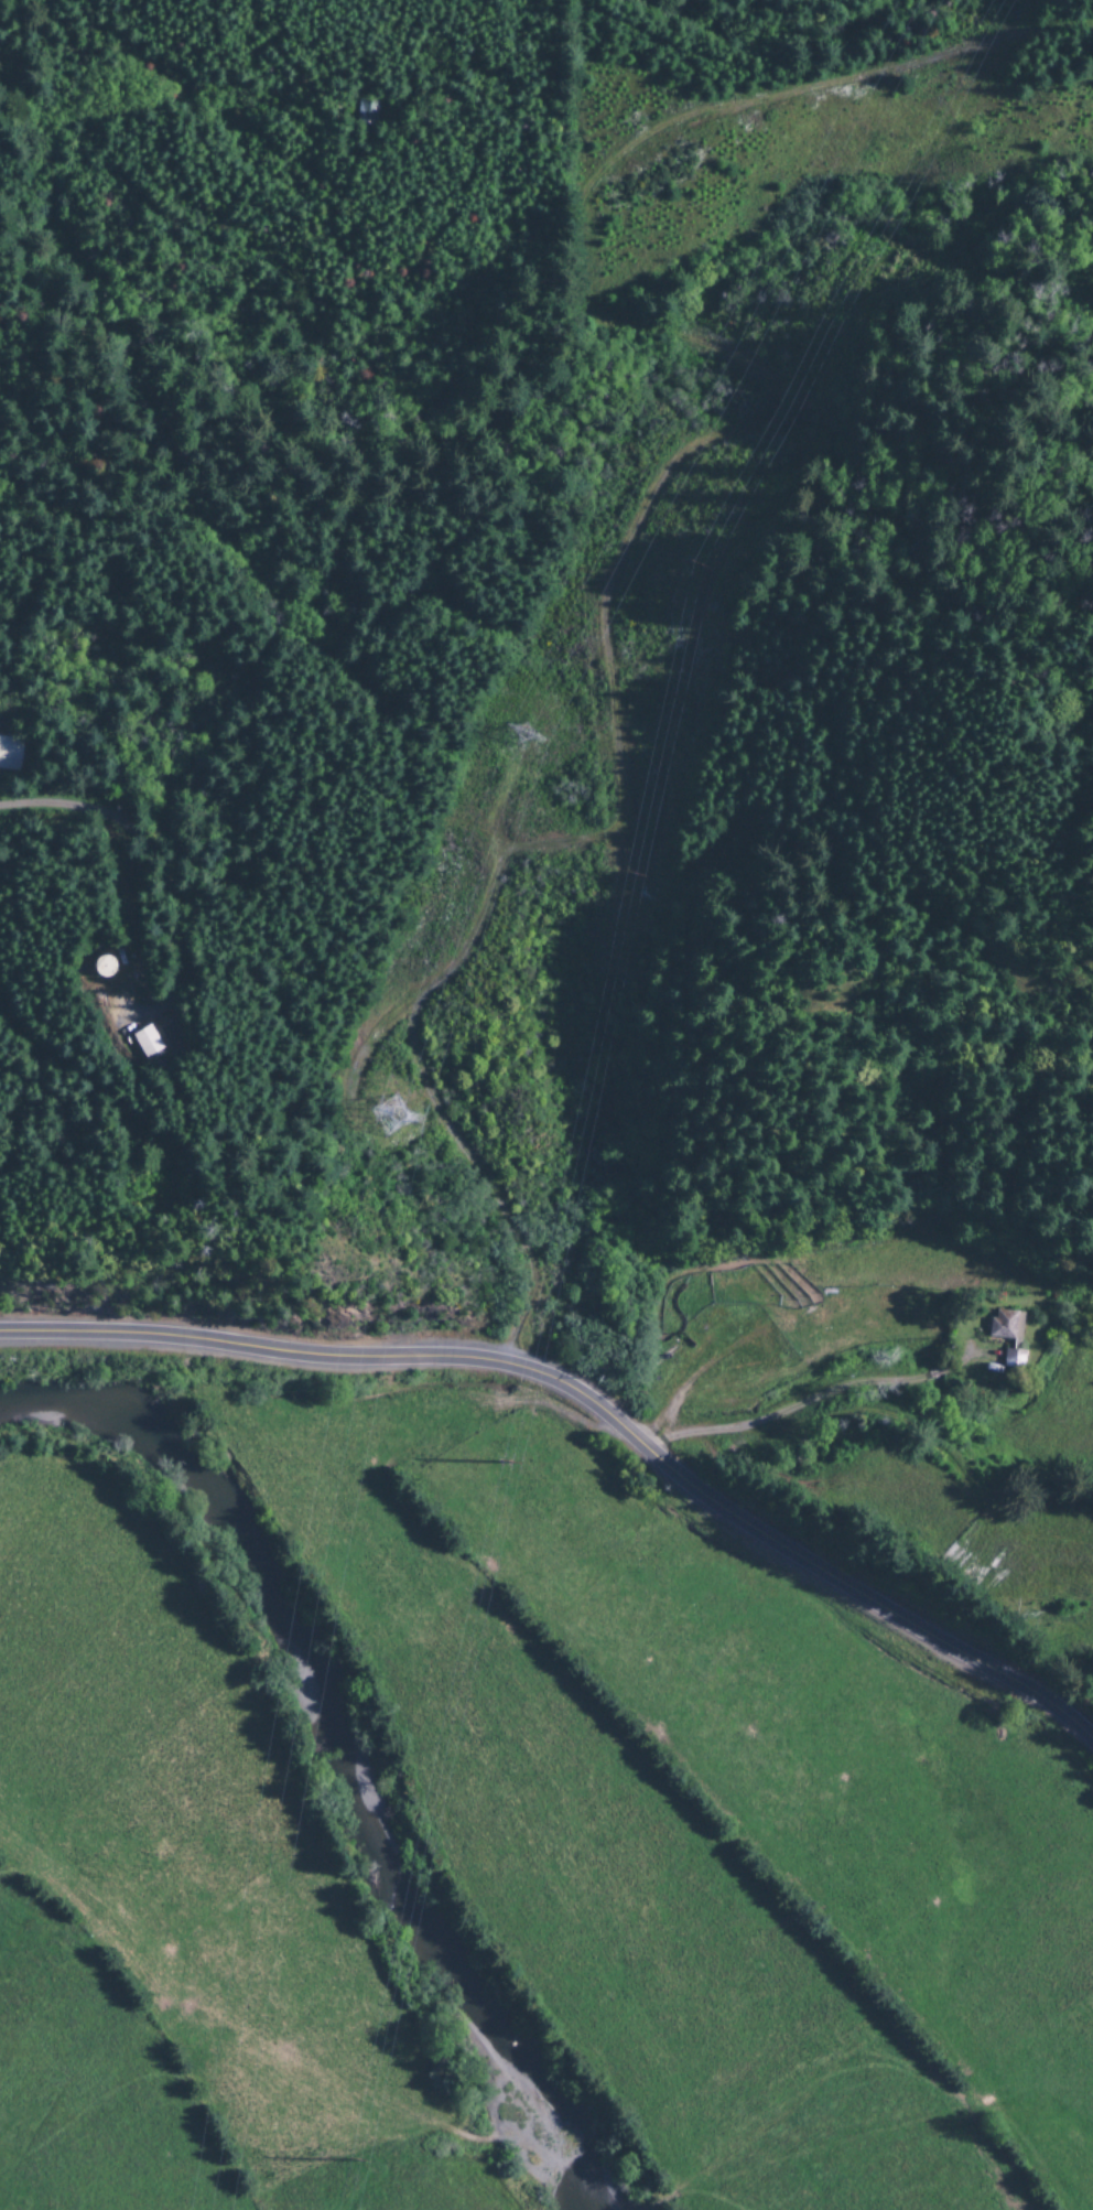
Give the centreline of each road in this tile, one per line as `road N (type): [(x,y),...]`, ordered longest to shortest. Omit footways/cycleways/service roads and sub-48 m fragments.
road 1 (secondary): [(1092,1747),(1003,1680),(756,1537),(543,1379),(452,1359),(365,1360),(182,1339),(0,1333)]

